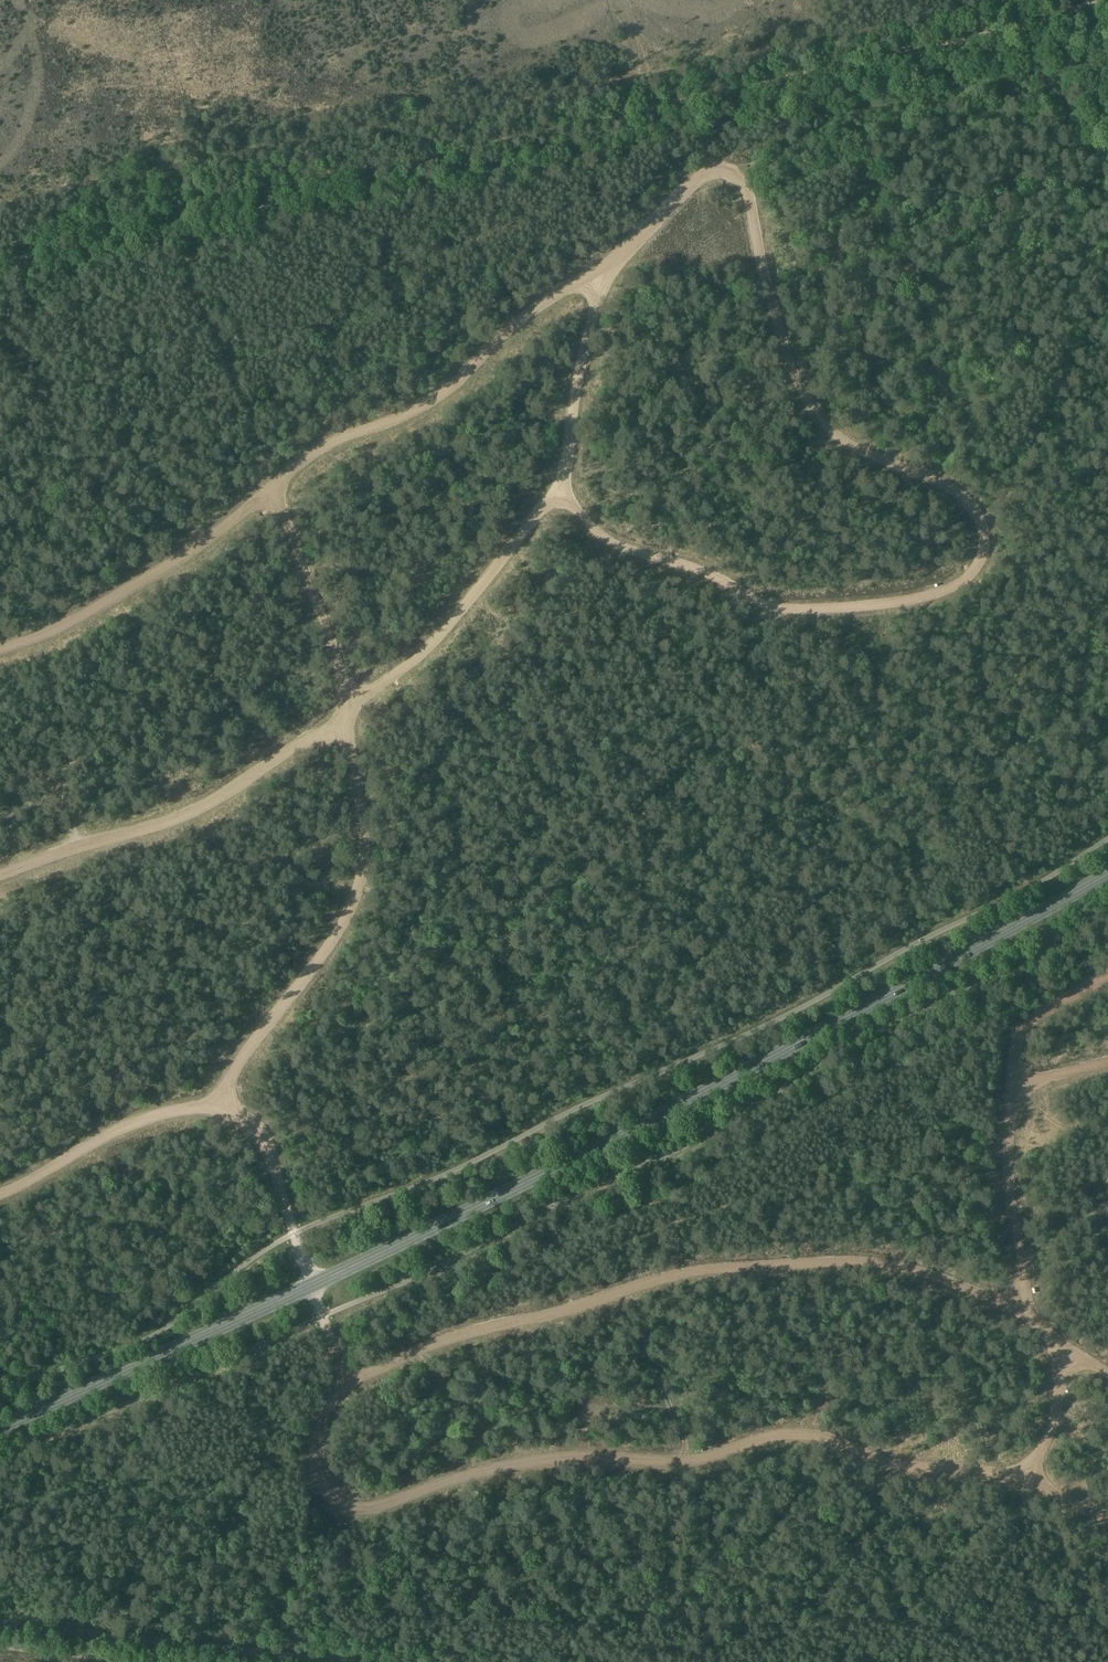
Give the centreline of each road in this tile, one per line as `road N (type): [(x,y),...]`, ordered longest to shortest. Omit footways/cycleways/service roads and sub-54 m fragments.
road 1 (track): [(562,487),(611,544),(703,571),(782,610),(929,597),(966,578),(983,546),(964,497),(824,428),(785,352),(743,186),(714,171),(615,259),(514,325),(428,404),(313,452),(183,555),(74,619),(0,648)]
road 2 (secondary): [(0,1427),(589,1151),(1107,874)]
road 3 (track): [(0,247),(891,56),(1070,6)]
road 4 (track): [(346,1381),(326,1409),(315,1458),(330,1497),(350,1507),(521,1464),(695,1460),(804,1434),(903,1466),(1003,1474),(1107,1522)]
road 5 (track): [(604,268),(576,381),(562,487),(419,657),(363,694),(338,722),(205,805),(0,874)]
road 6 (track): [(1107,1374),(982,1296),(903,1269),(845,1262),(672,1276),(467,1332),(346,1381)]
road 7 (track): [(0,1191),(124,1127),(218,1104),(356,892),(362,831),(338,722)]
road 8 (track): [(1107,975),(1045,1009),(1015,1046),(1008,1158),(1022,1315)]
road 9 (unclassified): [(0,1624),(336,1661)]
road 10 (track): [(218,1104),(253,1128),(266,1148),(323,1316)]
road 11 (track): [(351,704),(269,488)]
road 12 (track): [(1026,1481),(1057,1406),(1057,1353),(1047,1332)]

